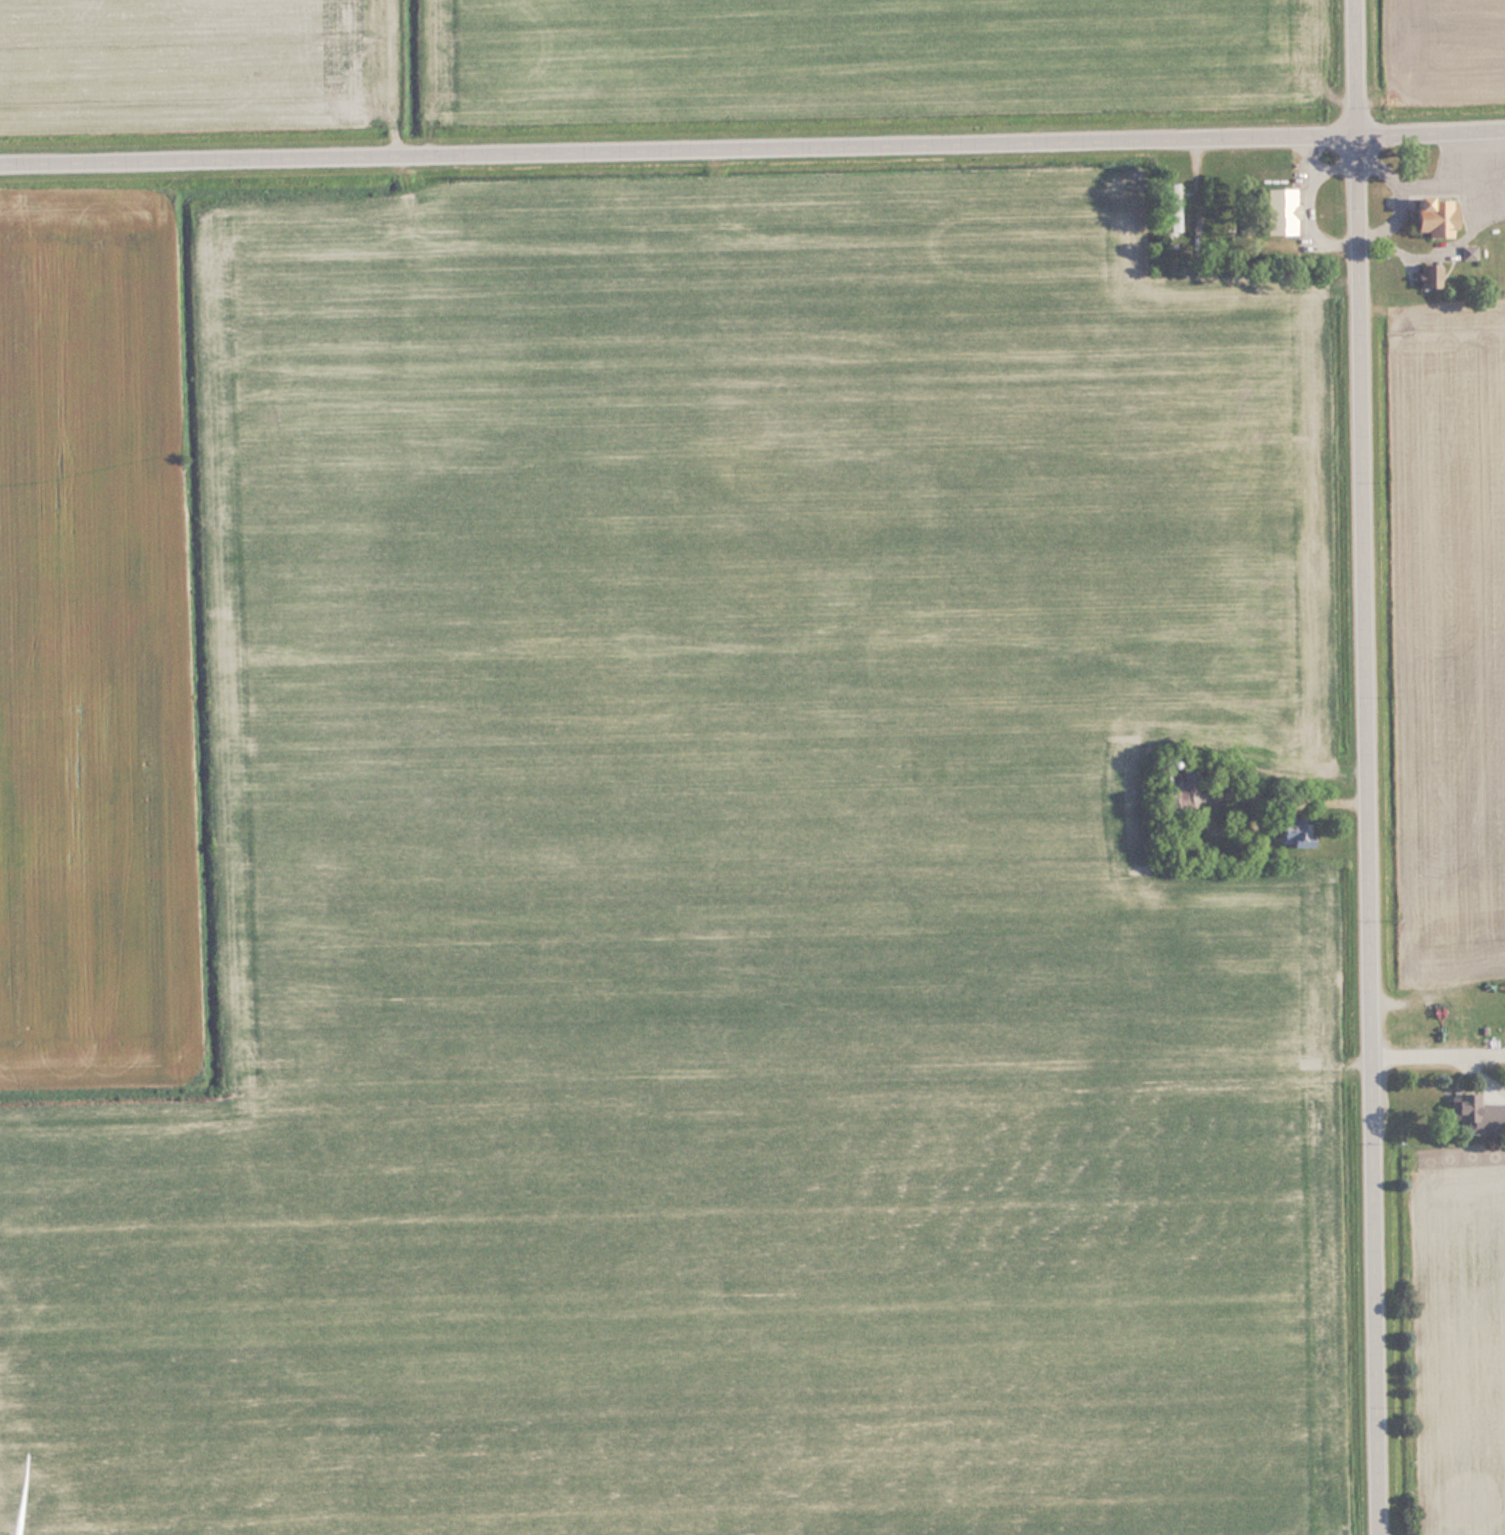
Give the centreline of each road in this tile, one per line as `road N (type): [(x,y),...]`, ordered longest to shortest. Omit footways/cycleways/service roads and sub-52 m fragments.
road 1 (secondary): [(1375,1534),(1354,0)]
road 2 (secondary): [(0,165),(1504,121)]

